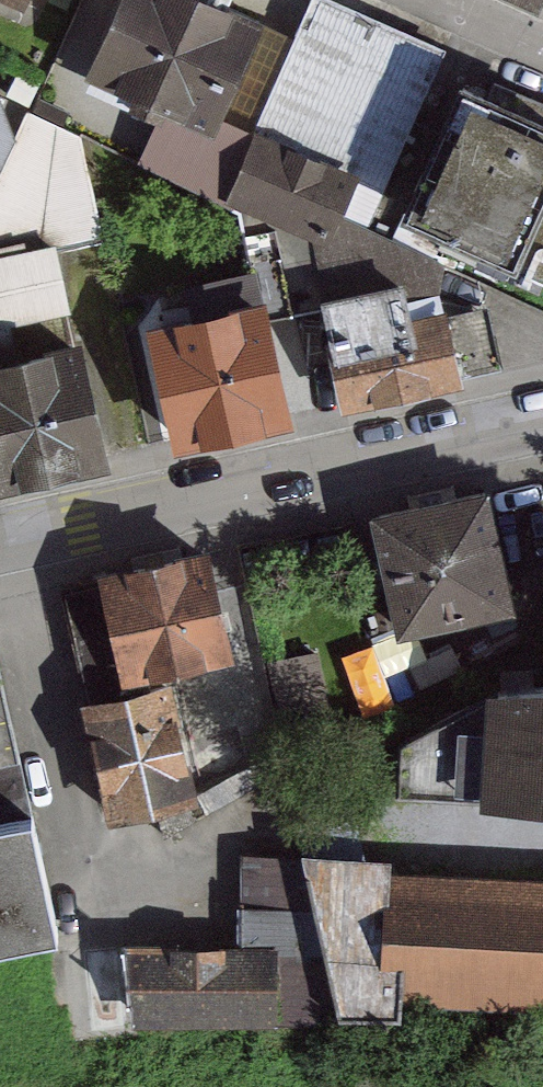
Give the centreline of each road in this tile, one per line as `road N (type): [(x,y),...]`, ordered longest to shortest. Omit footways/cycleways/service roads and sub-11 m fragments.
road 1 (residential): [(0,547),(542,422)]

